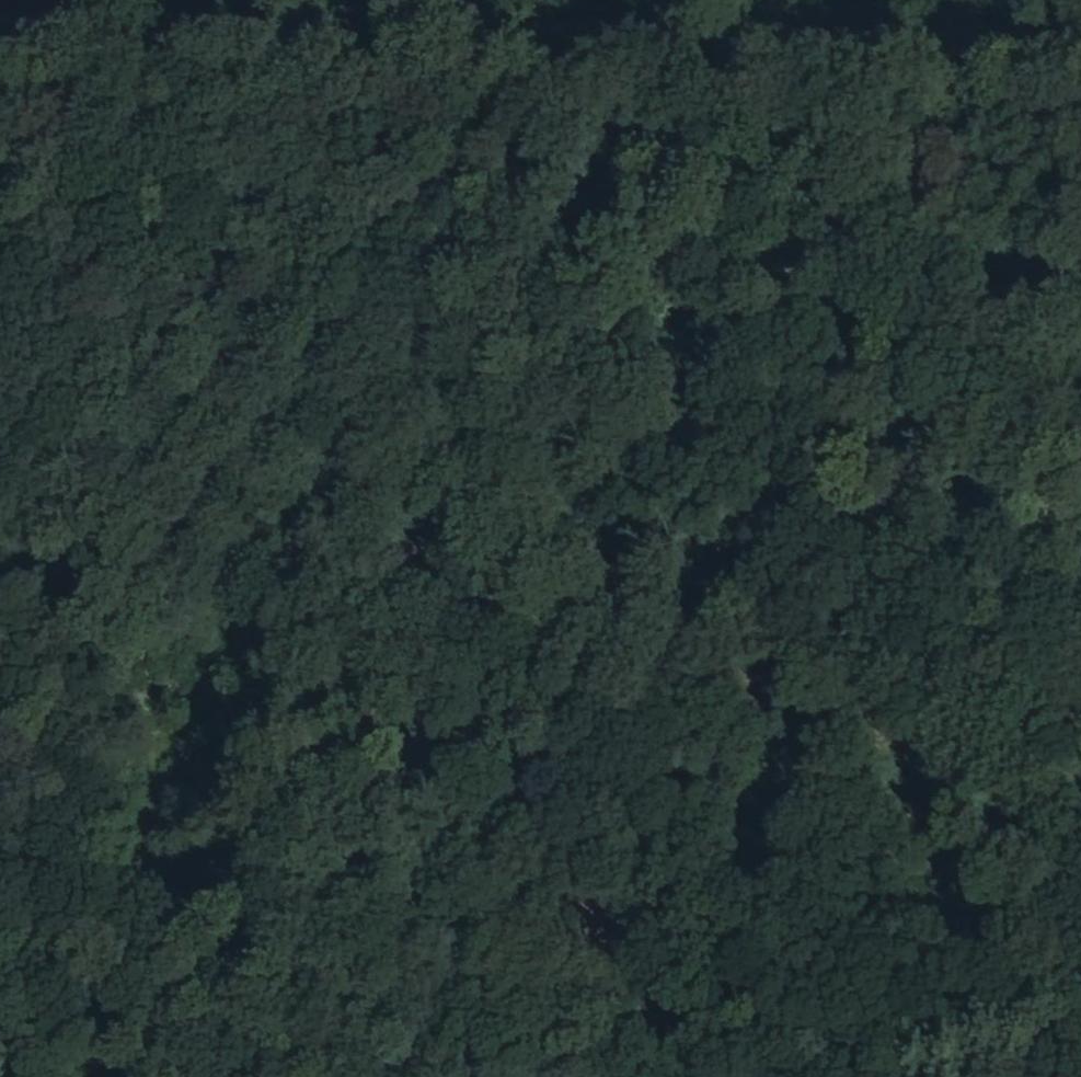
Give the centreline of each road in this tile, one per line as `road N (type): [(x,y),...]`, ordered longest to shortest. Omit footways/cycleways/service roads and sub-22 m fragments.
road 1 (track): [(17,21),(1080,39)]

